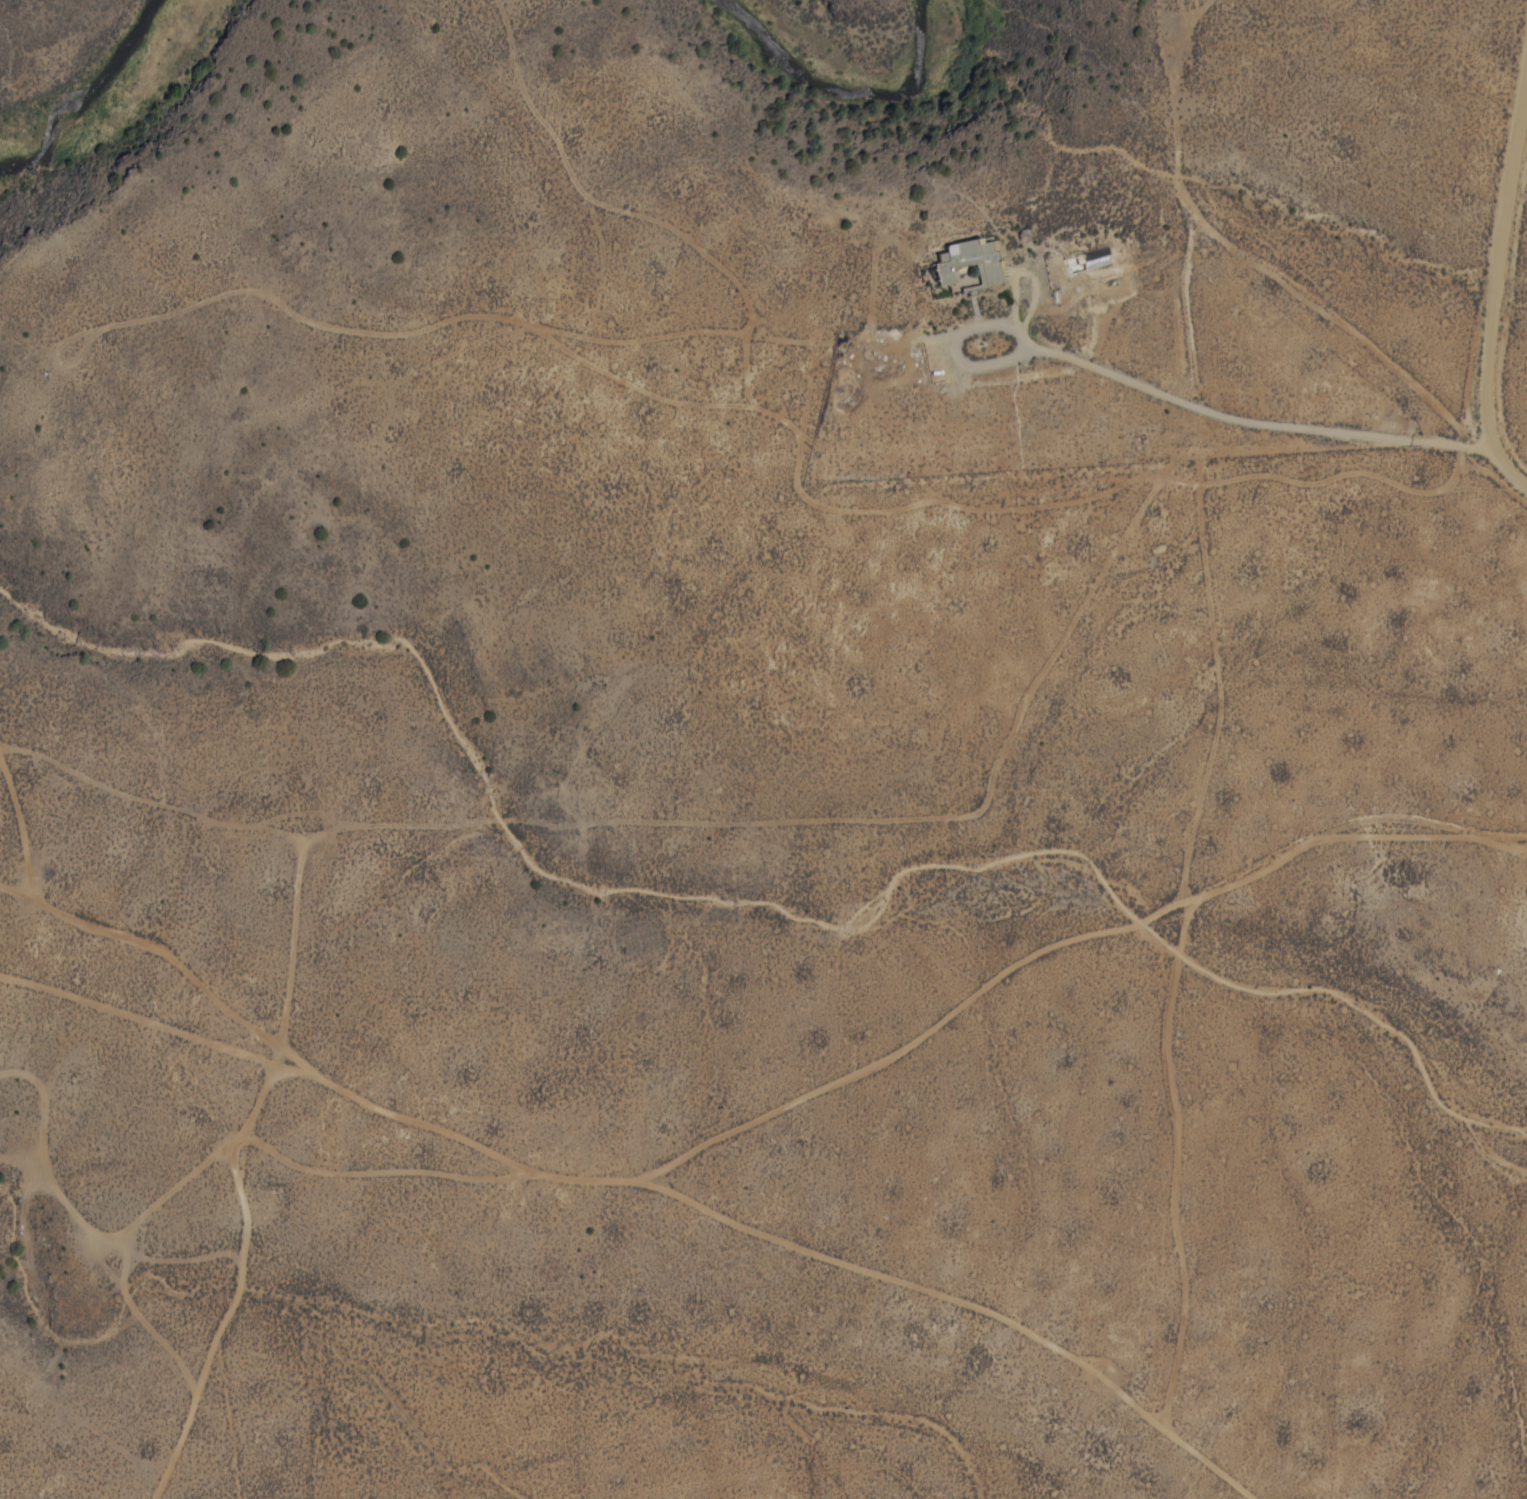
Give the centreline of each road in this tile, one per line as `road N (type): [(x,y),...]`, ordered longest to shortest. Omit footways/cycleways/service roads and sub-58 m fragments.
road 1 (residential): [(1526,58),(1482,370),(1494,448),(1526,477)]

